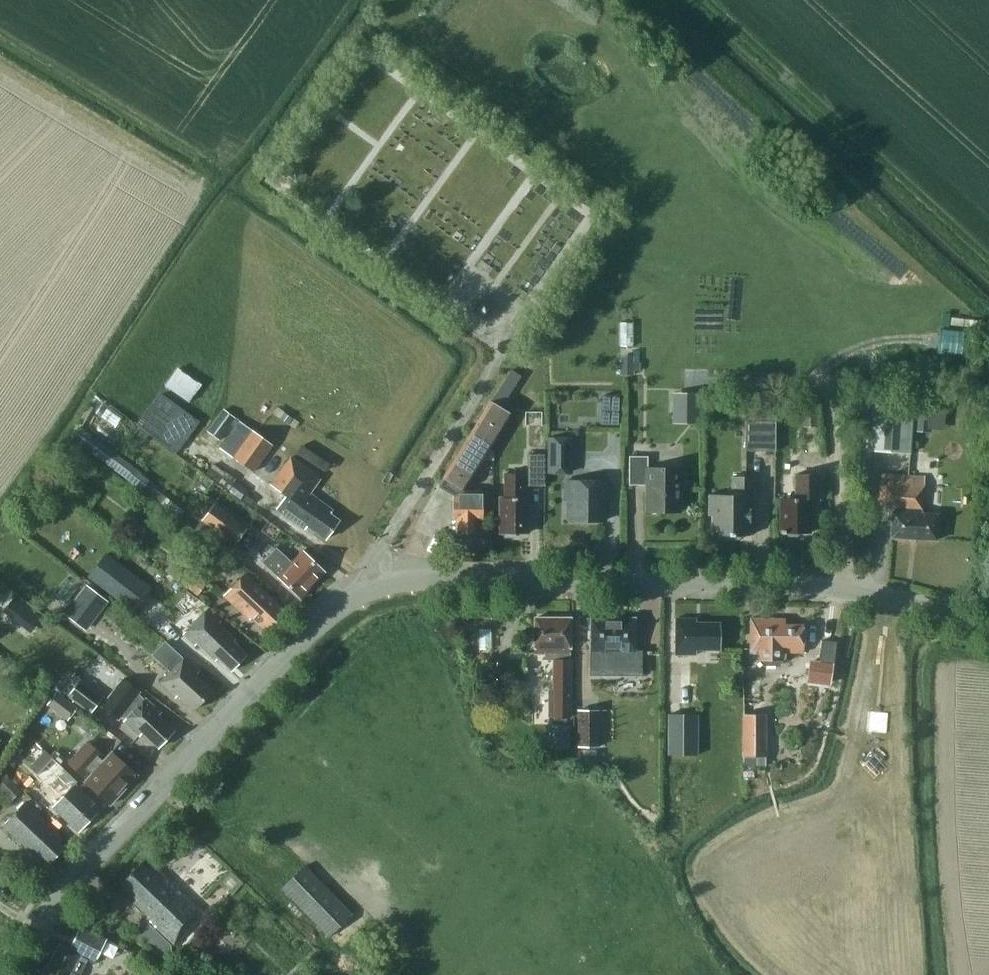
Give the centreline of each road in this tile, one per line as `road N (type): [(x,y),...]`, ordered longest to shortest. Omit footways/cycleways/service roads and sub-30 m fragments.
road 1 (tertiary): [(988,634),(846,588),(428,578),(366,591),(330,613),(60,892),(22,974)]

